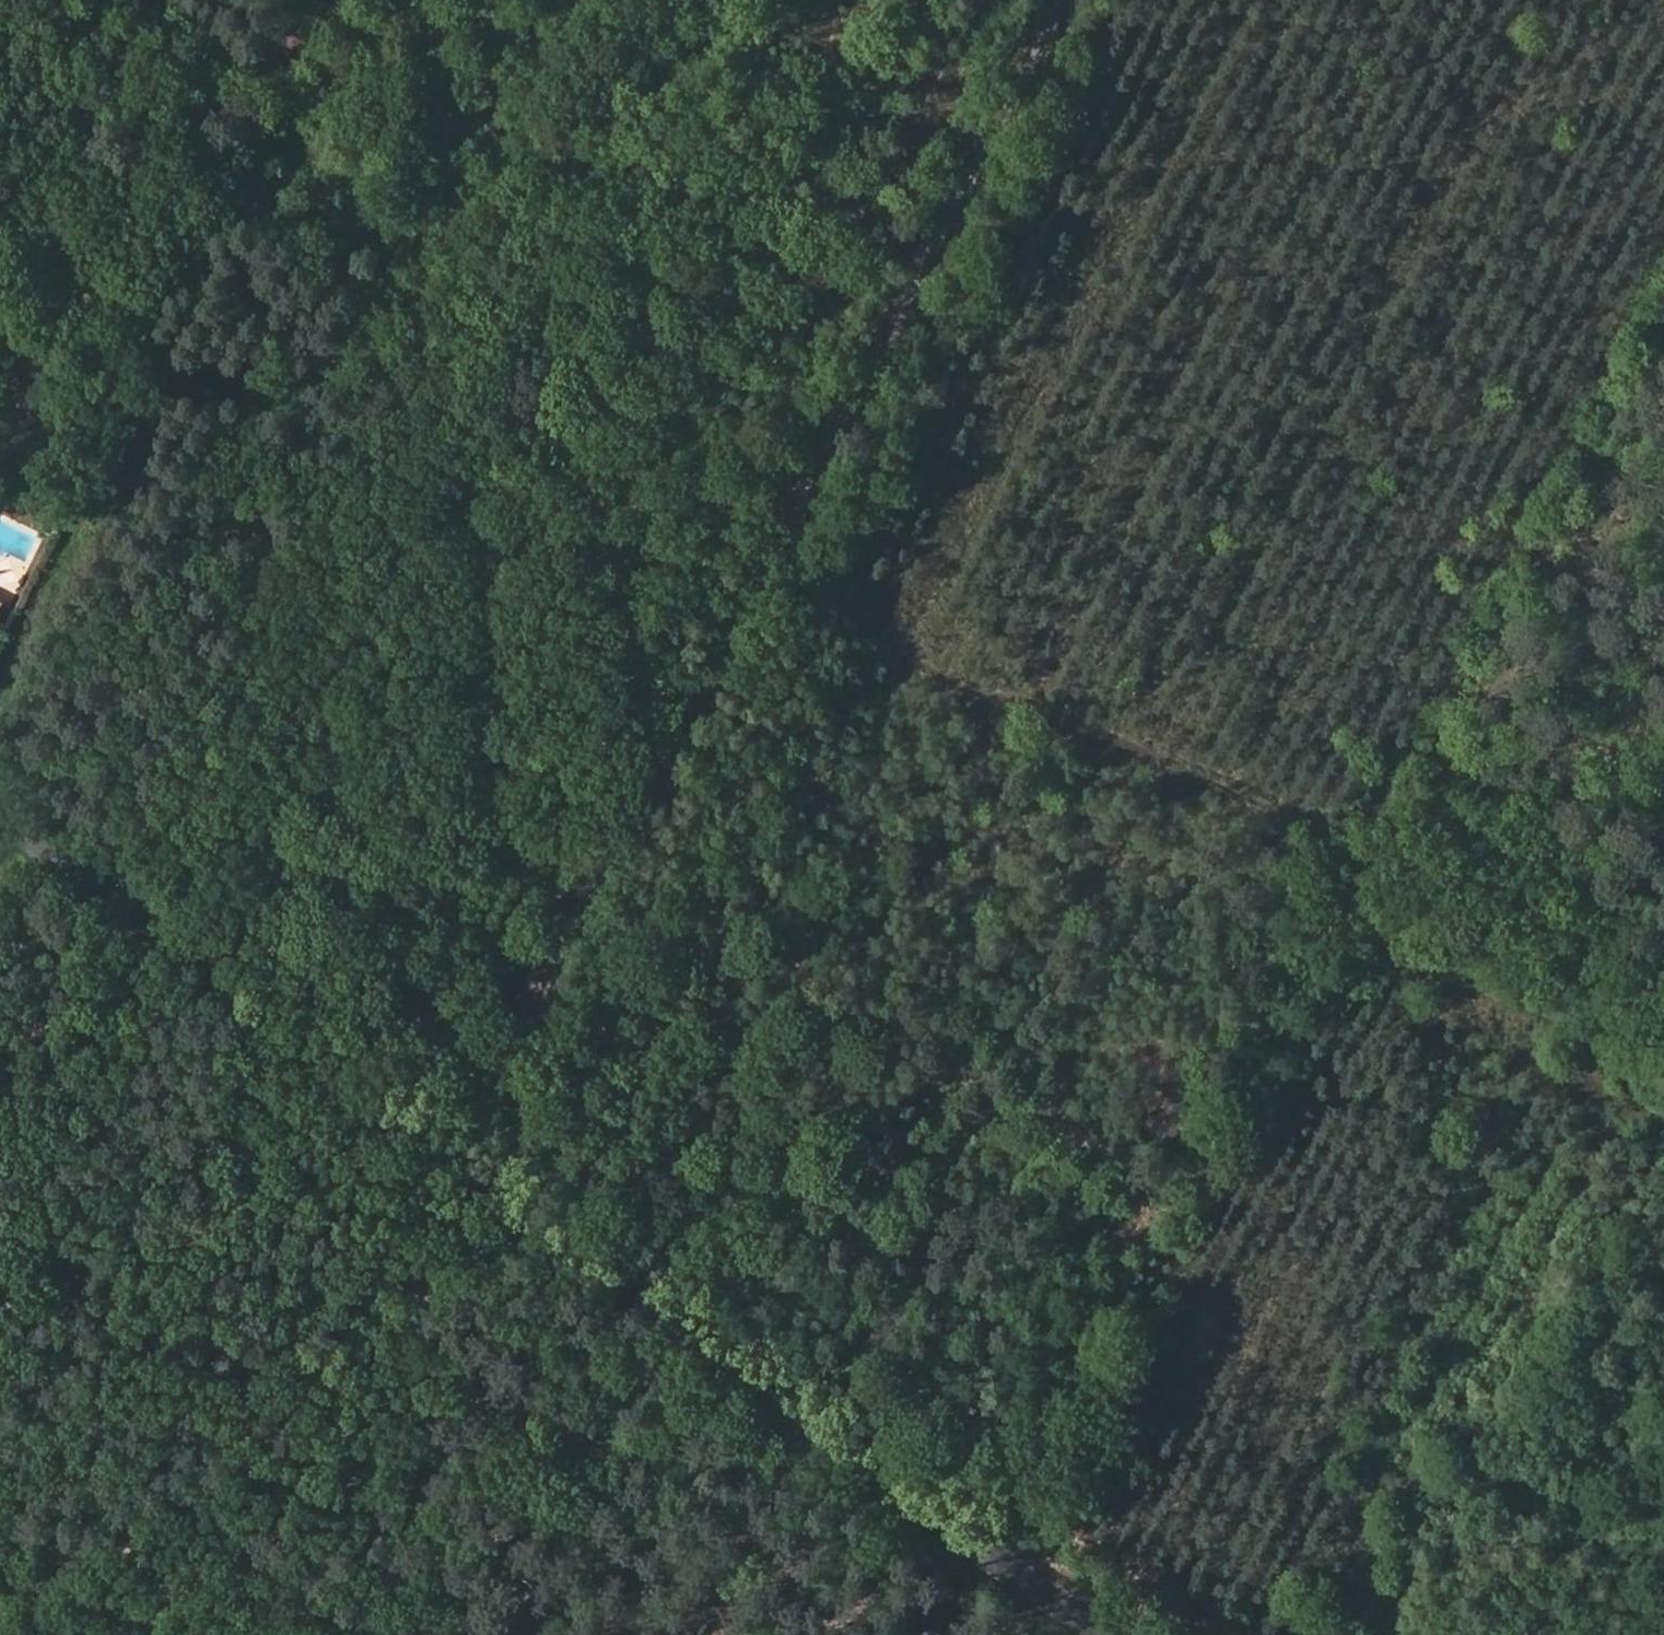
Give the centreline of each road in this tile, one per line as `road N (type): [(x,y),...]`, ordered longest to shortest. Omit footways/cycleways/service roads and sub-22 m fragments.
road 1 (residential): [(1187,1634),(0,810)]
road 2 (track): [(1075,0),(776,555),(500,1048),(449,1123)]

